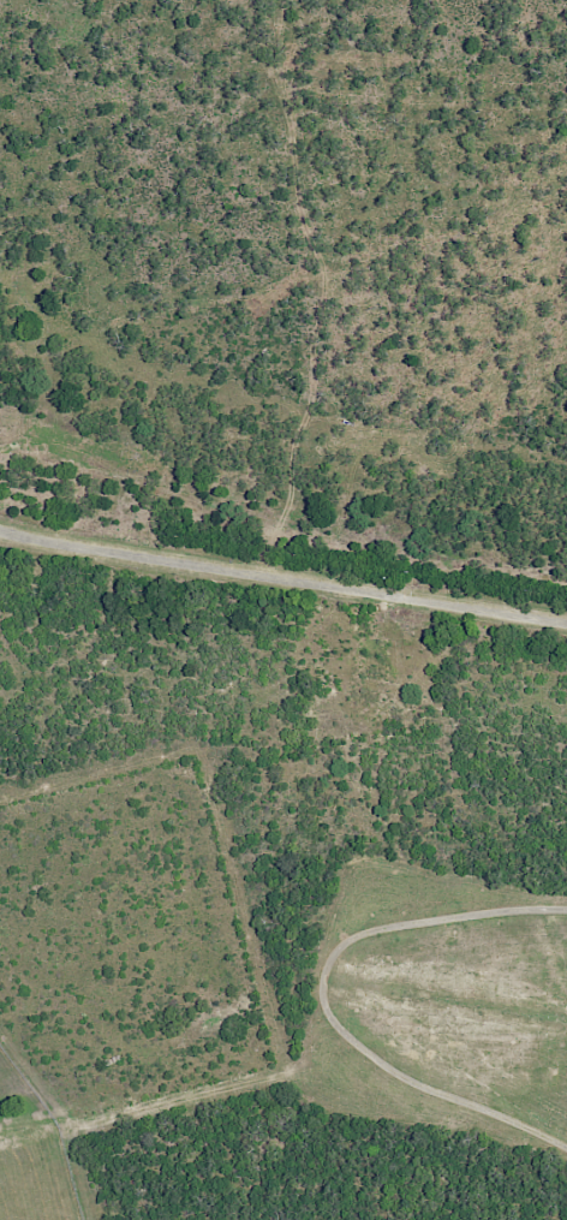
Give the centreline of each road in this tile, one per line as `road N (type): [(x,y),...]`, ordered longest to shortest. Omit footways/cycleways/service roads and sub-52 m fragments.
road 1 (track): [(566,1149),(380,1063),(335,1025),(322,993),(327,960),(362,932),(566,909)]
road 2 (residential): [(566,625),(0,532)]

